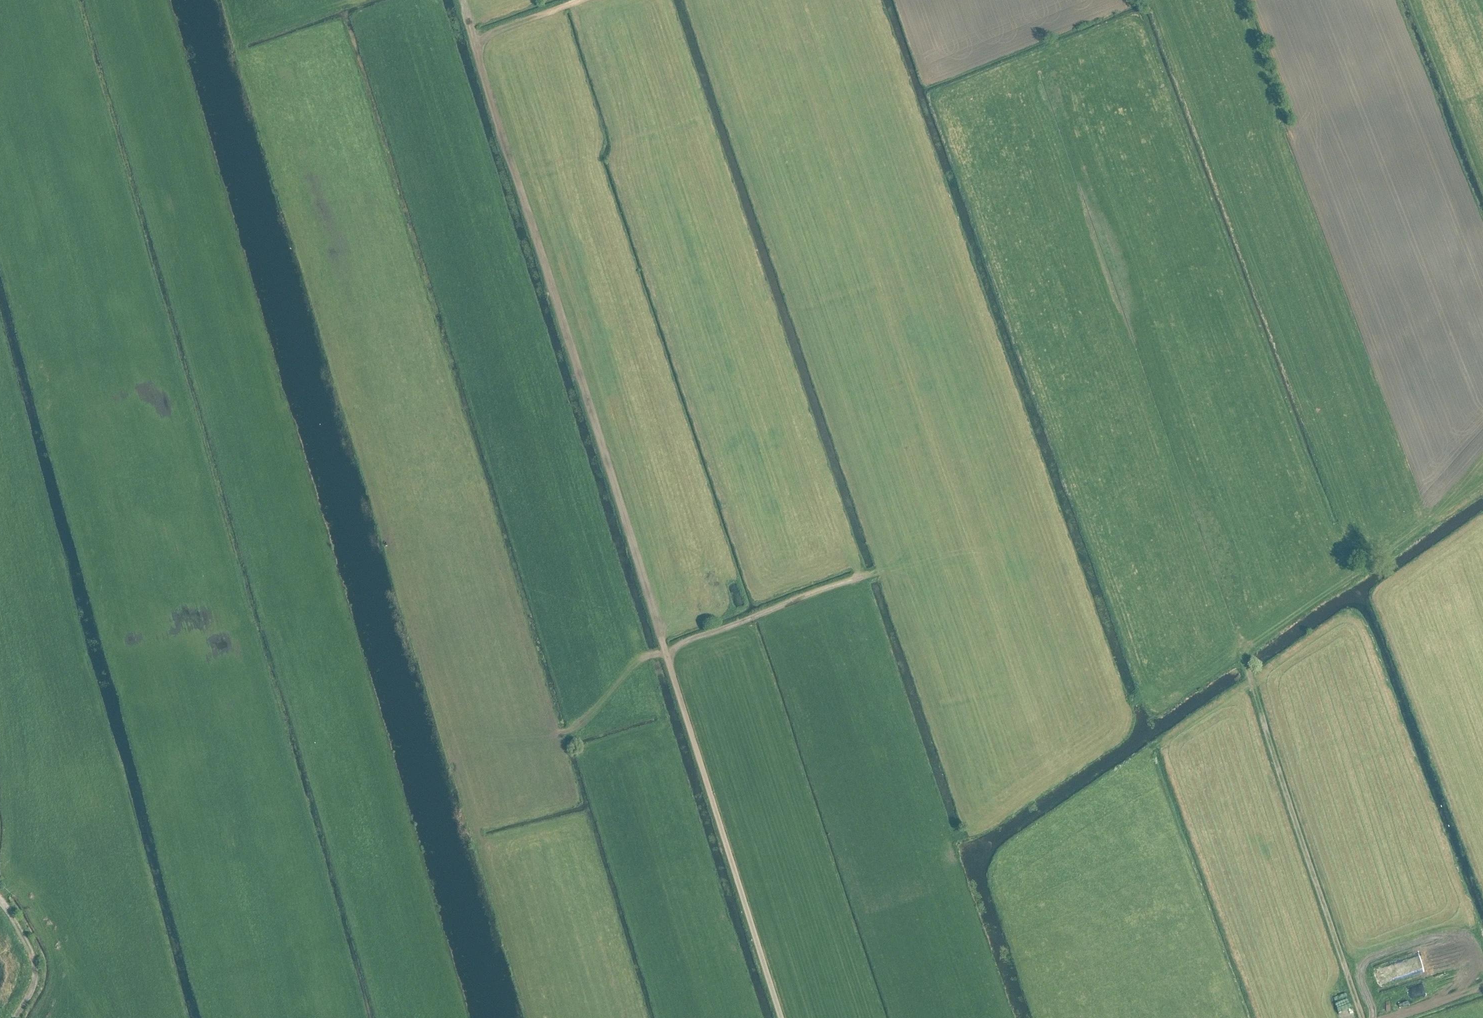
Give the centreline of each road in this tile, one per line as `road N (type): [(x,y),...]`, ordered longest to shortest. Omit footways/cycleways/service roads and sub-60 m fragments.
road 1 (track): [(0,901),(35,963),(34,985),(15,1017)]

